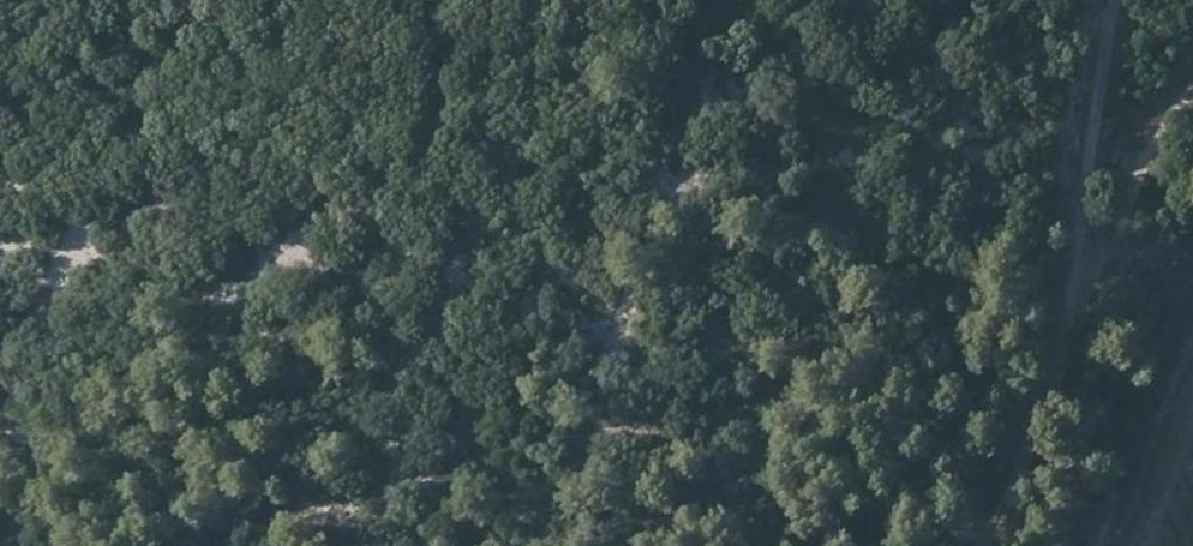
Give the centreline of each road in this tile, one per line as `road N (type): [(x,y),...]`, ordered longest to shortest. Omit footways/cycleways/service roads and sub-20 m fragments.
road 1 (track): [(971,545),(1058,349),(1114,0)]

